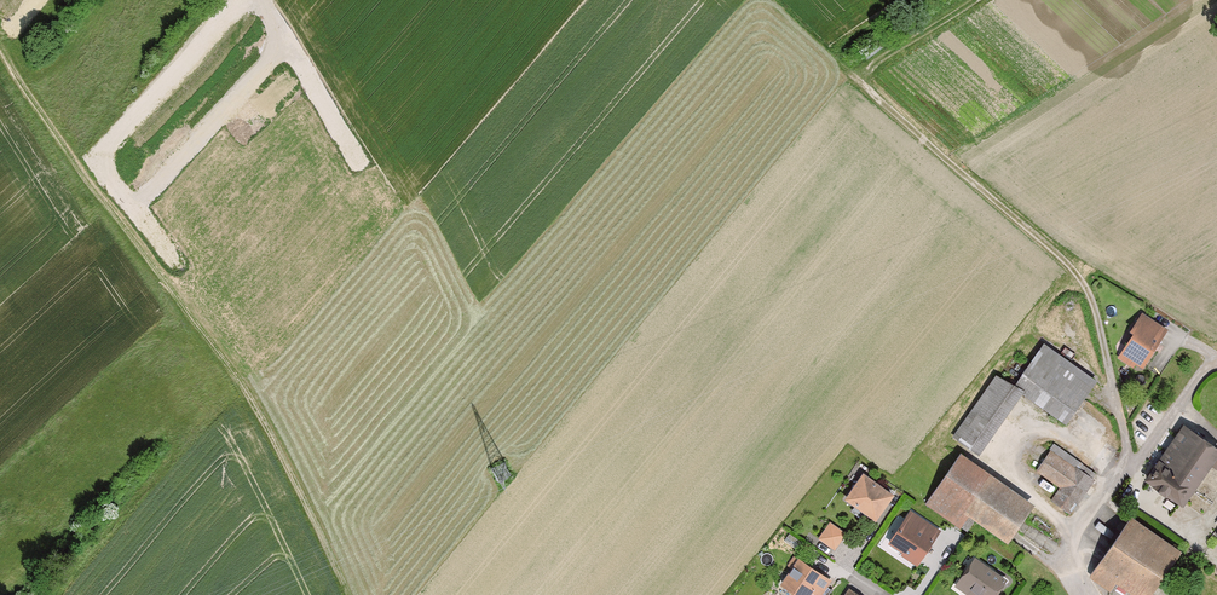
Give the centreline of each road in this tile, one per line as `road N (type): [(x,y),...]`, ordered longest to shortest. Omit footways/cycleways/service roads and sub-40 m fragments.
road 1 (track): [(0,49),(244,386),(348,594)]
road 2 (track): [(259,0),(357,155),(213,306),(138,205)]
road 3 (track): [(232,0),(98,156),(138,205),(289,42)]
road 4 (track): [(840,64),(1083,282),(1112,383)]
road 5 (track): [(325,103),(176,254)]
road 6 (track): [(977,0),(857,79)]

